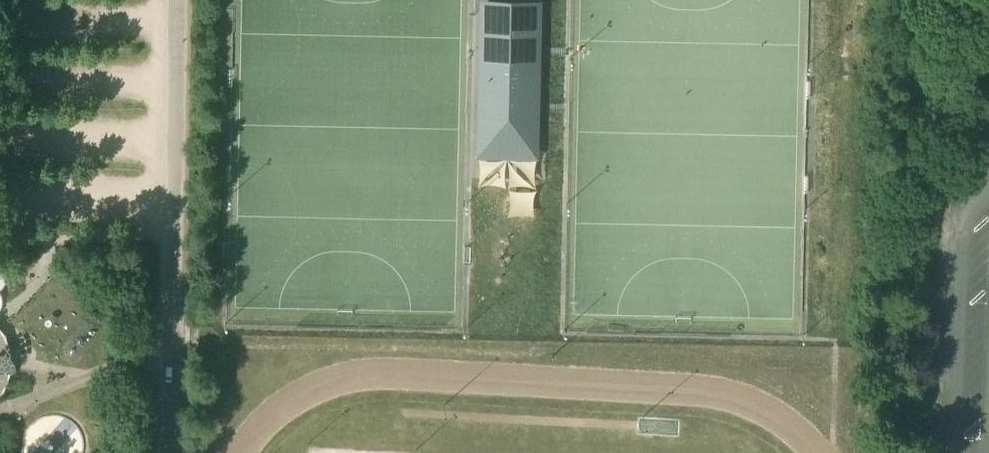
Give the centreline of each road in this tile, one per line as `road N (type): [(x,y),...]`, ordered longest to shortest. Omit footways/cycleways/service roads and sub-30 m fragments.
road 1 (residential): [(171,452),(180,0)]

